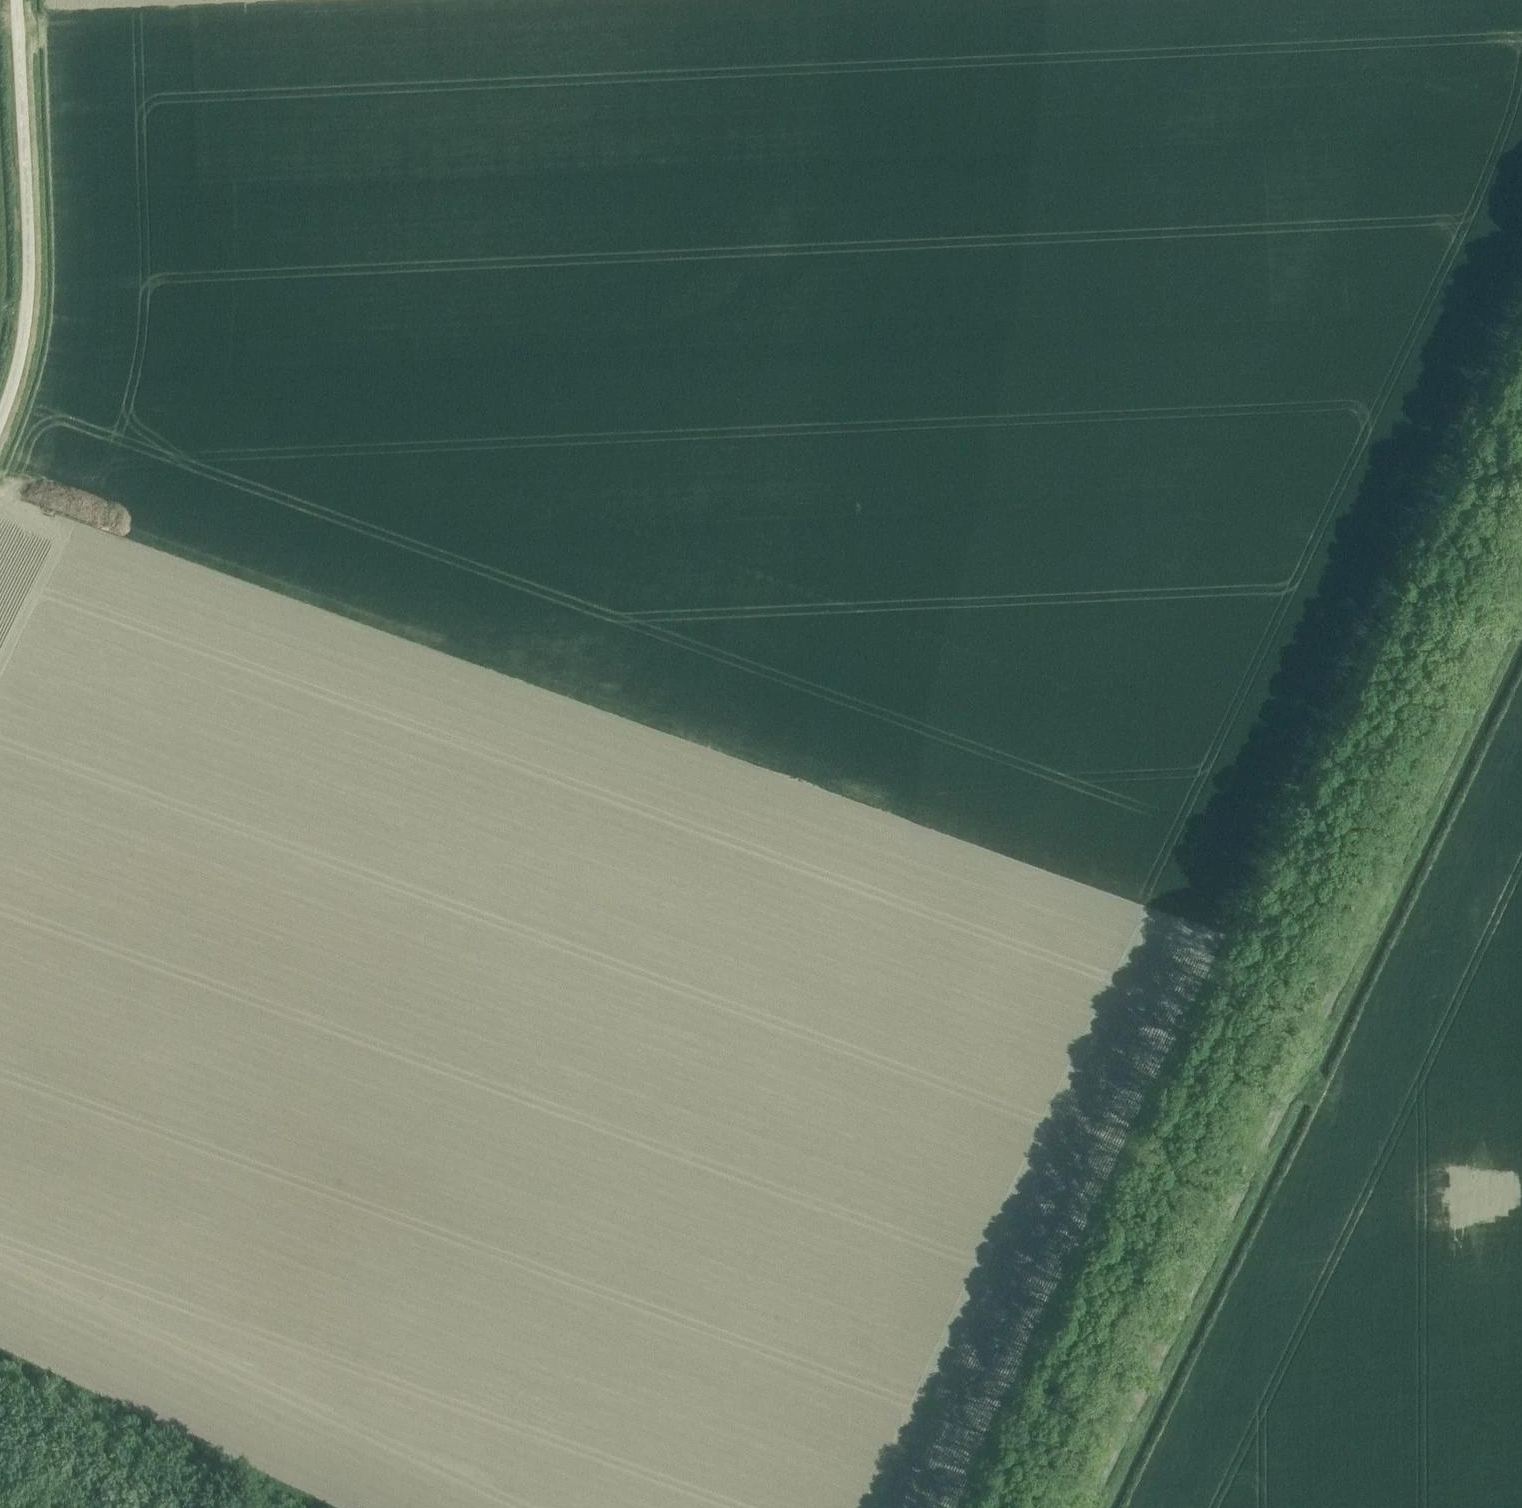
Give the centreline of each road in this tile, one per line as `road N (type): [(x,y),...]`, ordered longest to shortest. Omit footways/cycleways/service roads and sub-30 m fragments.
road 1 (track): [(1088,1507),(1521,598)]
road 2 (unclassified): [(0,371),(18,216),(8,0)]

